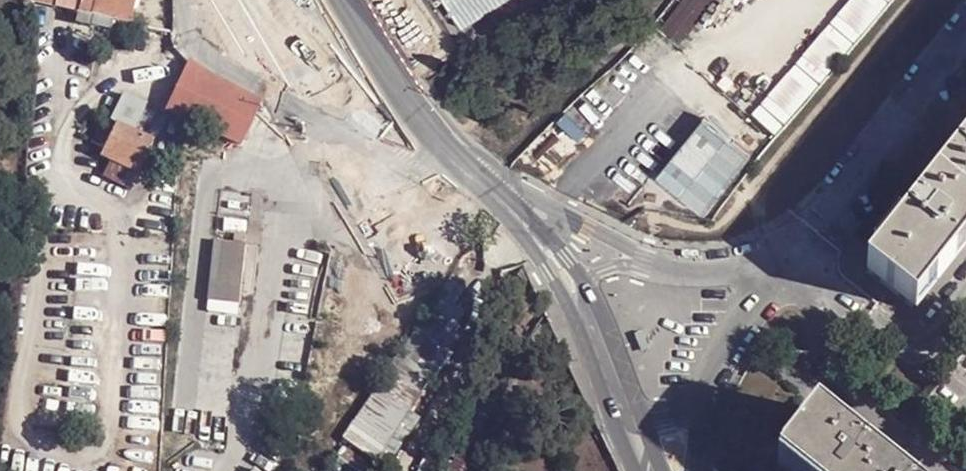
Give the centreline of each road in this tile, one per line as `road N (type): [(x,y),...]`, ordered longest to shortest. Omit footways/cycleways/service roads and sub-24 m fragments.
road 1 (tertiary): [(274,0),(394,199),(440,226),(528,226),(552,238),(591,301),(654,470)]
road 2 (primary): [(753,0),(702,72),(540,470)]
road 3 (track): [(904,0),(755,197)]

